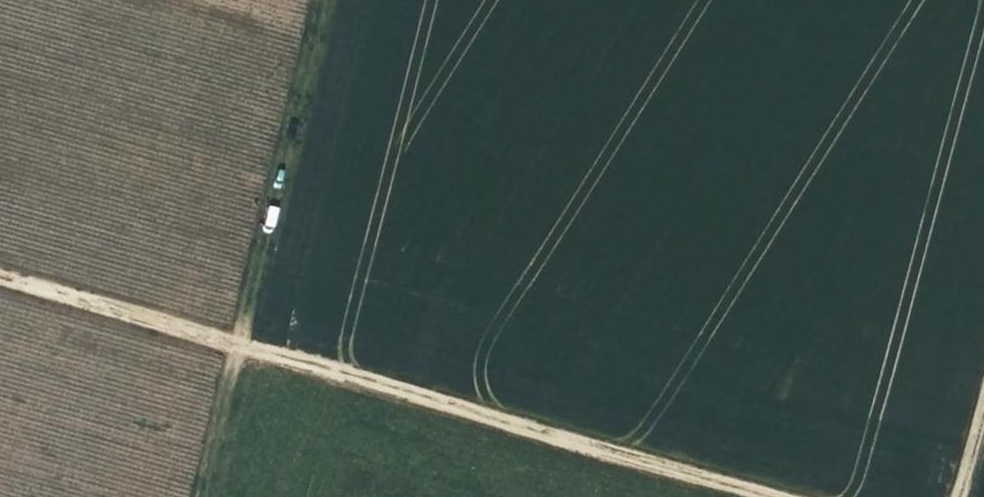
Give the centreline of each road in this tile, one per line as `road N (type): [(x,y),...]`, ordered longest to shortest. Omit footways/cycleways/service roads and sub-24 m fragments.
road 1 (track): [(794,496),(0,279)]
road 2 (track): [(318,0),(198,496)]
road 3 (track): [(983,325),(936,496)]

